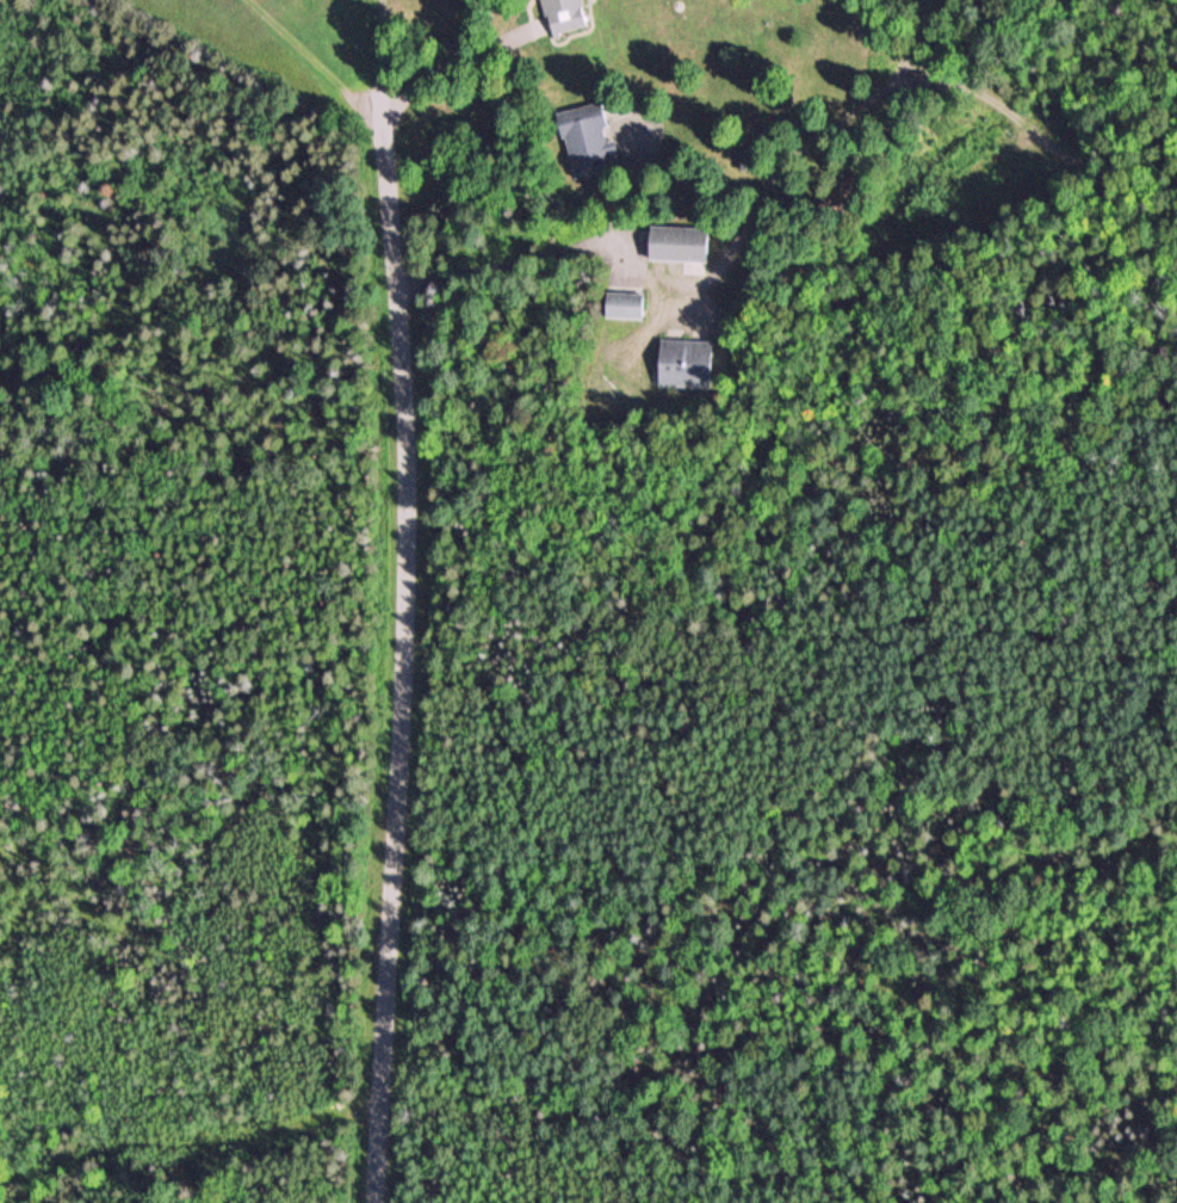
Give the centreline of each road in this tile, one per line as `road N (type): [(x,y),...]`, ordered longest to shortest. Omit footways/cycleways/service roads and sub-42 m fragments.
road 1 (residential): [(387,1202),(410,864),(419,491),(415,333),(386,101)]
road 2 (residential): [(251,0),(343,94),(367,101),(386,101),(390,0)]

